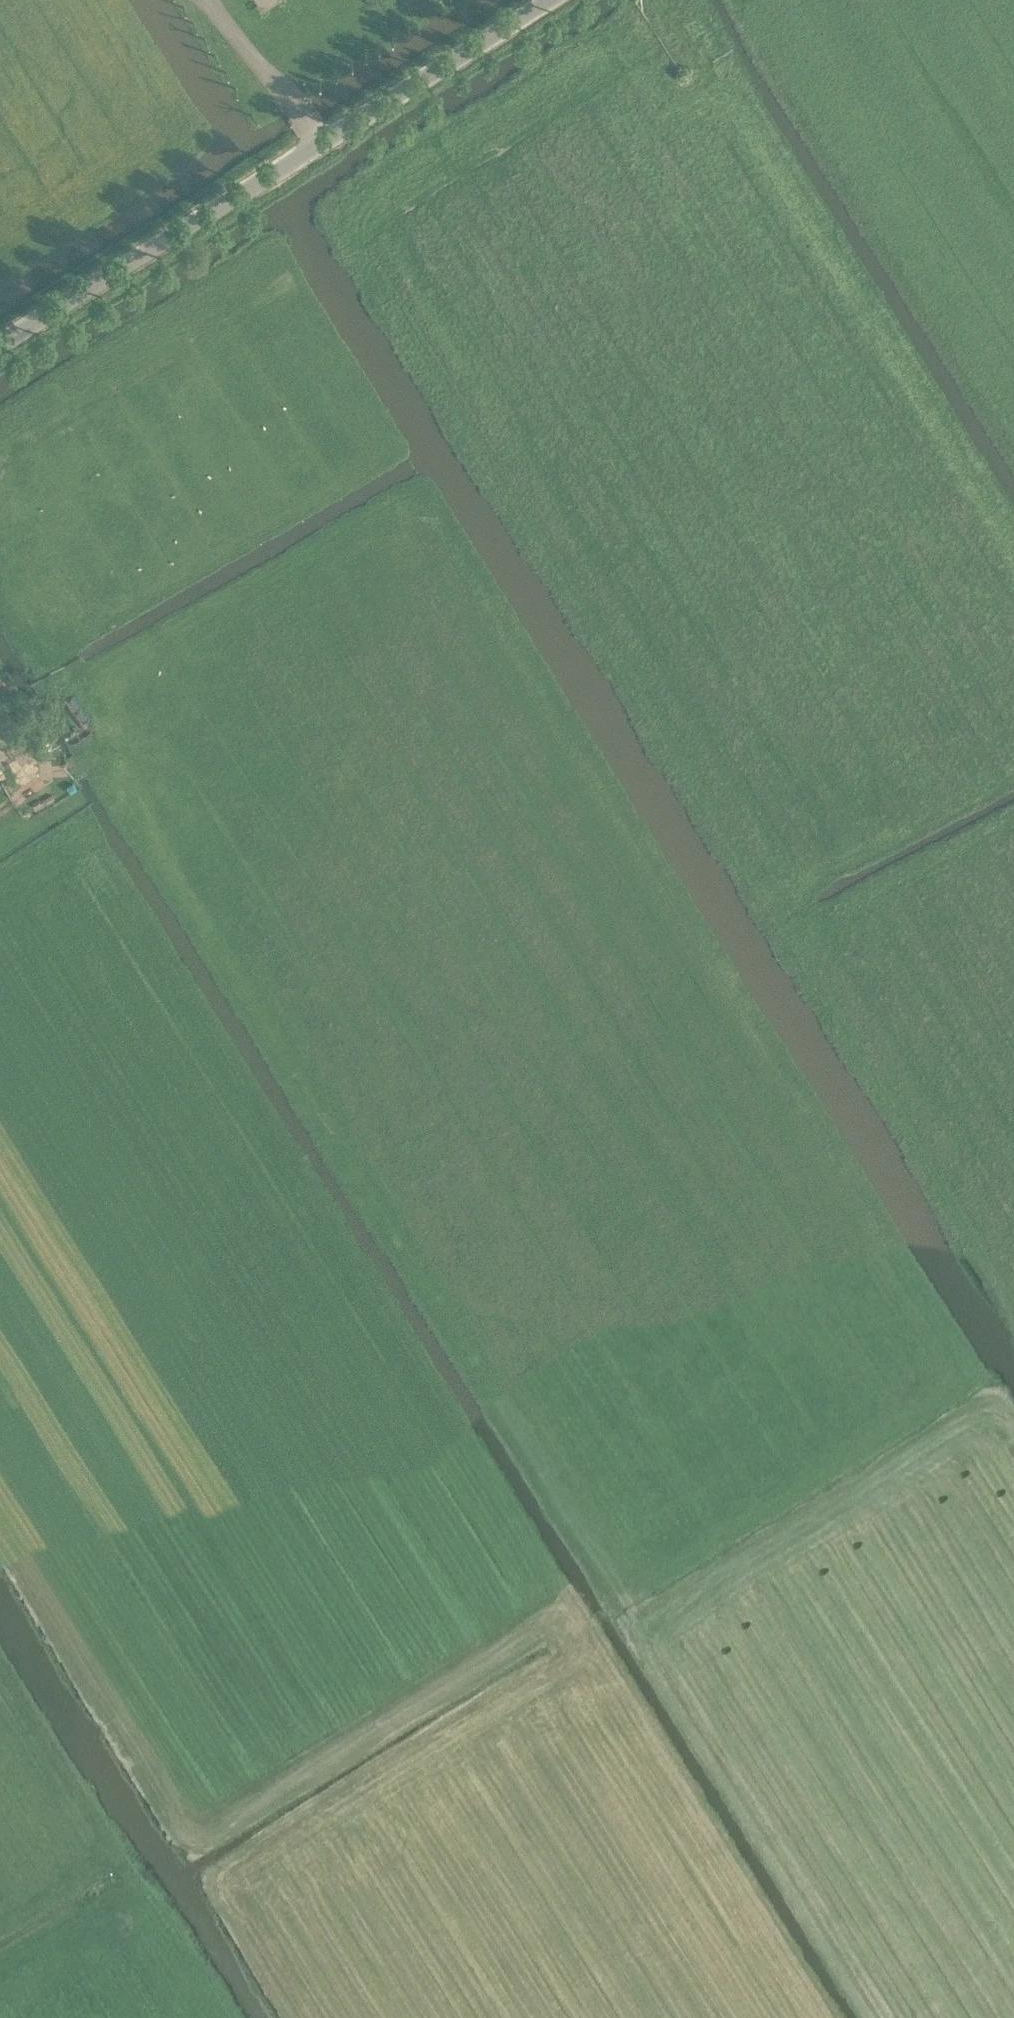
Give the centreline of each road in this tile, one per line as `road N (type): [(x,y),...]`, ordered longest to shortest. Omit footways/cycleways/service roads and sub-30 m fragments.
road 1 (unclassified): [(0,341),(549,0)]

